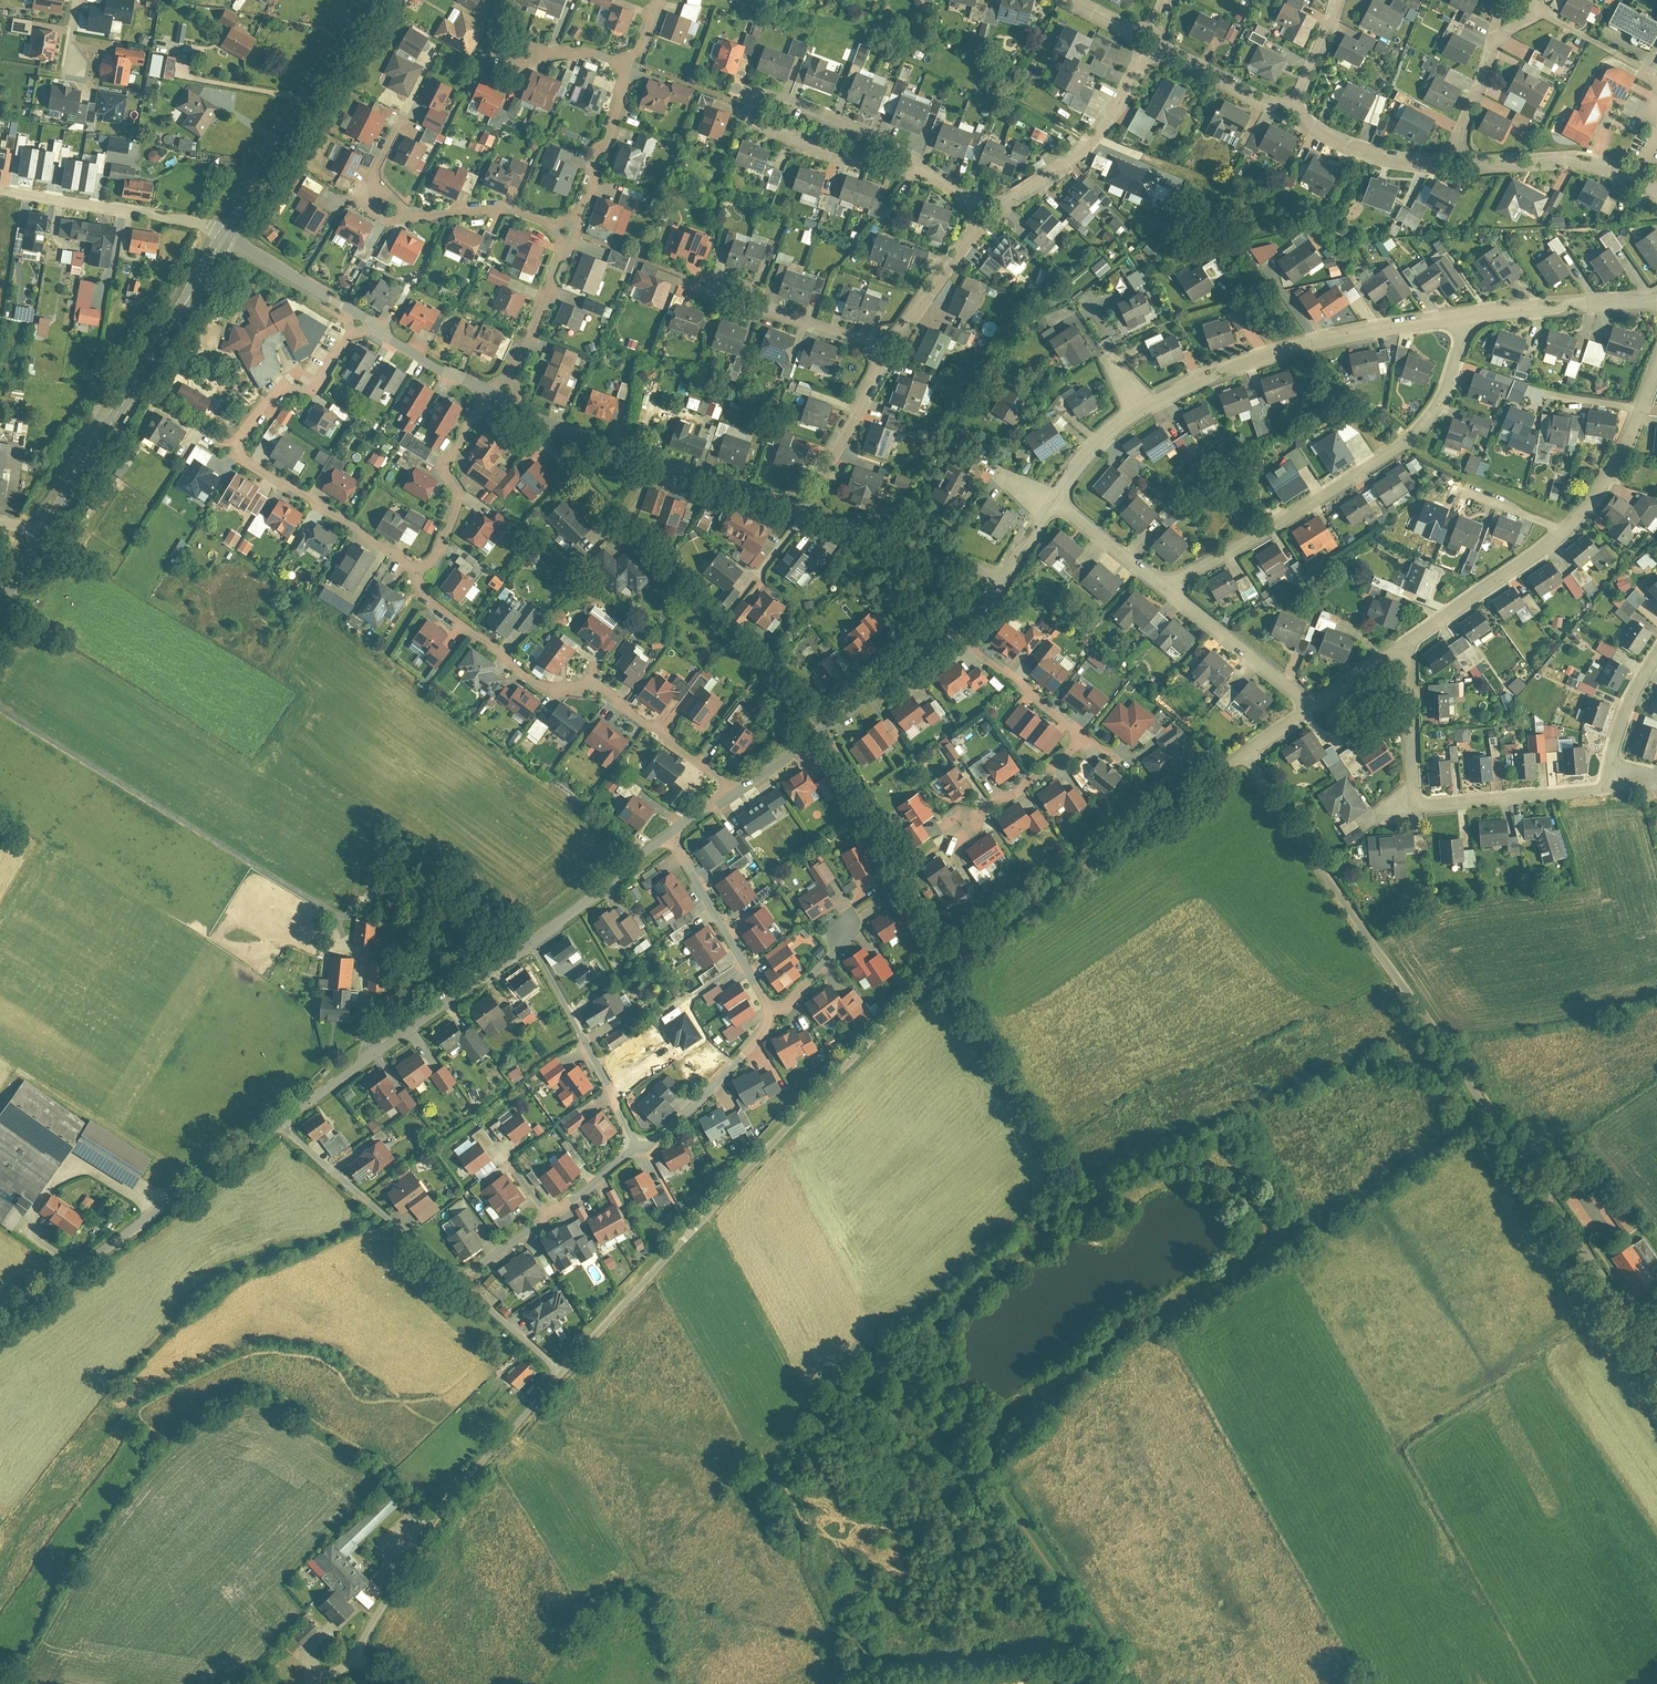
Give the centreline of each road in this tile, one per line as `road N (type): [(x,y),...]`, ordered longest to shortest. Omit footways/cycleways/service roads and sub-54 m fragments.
road 1 (residential): [(1244,751),(945,964),(561,1373)]
road 2 (residential): [(1656,1354),(1244,751)]
road 3 (residential): [(1408,647),(1411,791),(1417,803),(1436,804),(1610,787),(1627,718),(1656,660)]
road 4 (residential): [(1468,321),(1352,335),(1170,392),(1099,440),(1055,498)]
road 5 (residential): [(1165,587),(1407,438),(1444,401),(1468,321)]
road 6 (residential): [(415,582),(549,690),(602,690),(737,787)]
road 7 (residential): [(1656,375),(1607,484),(1573,525),(1408,647)]
road 8 (residential): [(561,1373),(434,1519),(356,1659)]
road 9 (residential): [(283,1123),(0,1326)]
road 10 (tertiary): [(47,532),(227,235)]
road 11 (residential): [(498,395),(545,425),(806,509)]
road 12 (residential): [(952,632),(1084,737),(958,829)]
road 13 (residential): [(534,936),(283,1123)]
road 14 (residential): [(928,170),(876,135),(775,93),(760,94),(751,105),(766,128),(836,159)]
road 15 (tertiary): [(227,235),(370,0)]
road 16 (residential): [(952,632),(737,787)]
road 17 (residential): [(991,222),(1072,162),(1106,126),(1150,38)]
road 18 (residential): [(283,1123),(463,1285)]
road 19 (residential): [(637,1146),(534,936)]
road 20 (residential): [(227,235),(0,189)]
road 21 (residential): [(231,448),(402,559),(415,582)]
road 22 (residential): [(498,395),(447,456),(463,497),(436,559),(415,582)]
road 23 (residential): [(572,235),(513,210),(406,219),(367,194)]
road 24 (residential): [(806,509),(1005,573)]
road 25 (residential): [(1165,587),(1313,710)]
road 26 (residential): [(774,1016),(703,1098),(647,1146),(637,1146)]
road 27 (residential): [(1656,298),(1468,321)]
road 28 (residential): [(1637,179),(1581,161),(1454,163)]
road 29 (residential): [(806,509),(896,349)]
road 30 (residential): [(572,235),(498,395)]
road 31 (residential): [(636,71),(572,235)]
road 32 (residential): [(352,330),(321,378),(273,398),(231,448)]
road 33 (residential): [(1454,163),(1372,152),(1292,114)]
road 34 (residential): [(671,835),(534,936)]
road 35 (residential): [(1292,114),(1150,38)]
road 36 (residential): [(896,349),(991,222)]
road 37 (residential): [(671,835),(744,966)]
road 38 (residential): [(896,349),(760,300)]
road 39 (residential): [(227,235),(351,309)]
road 40 (residential): [(1055,498),(1165,587)]
road 41 (residential): [(377,325),(498,395)]
road 42 (residential): [(1454,163),(1500,36)]
road 43 (residential): [(463,1285),(561,1373)]
road 44 (residential): [(1292,114),(1339,0)]

